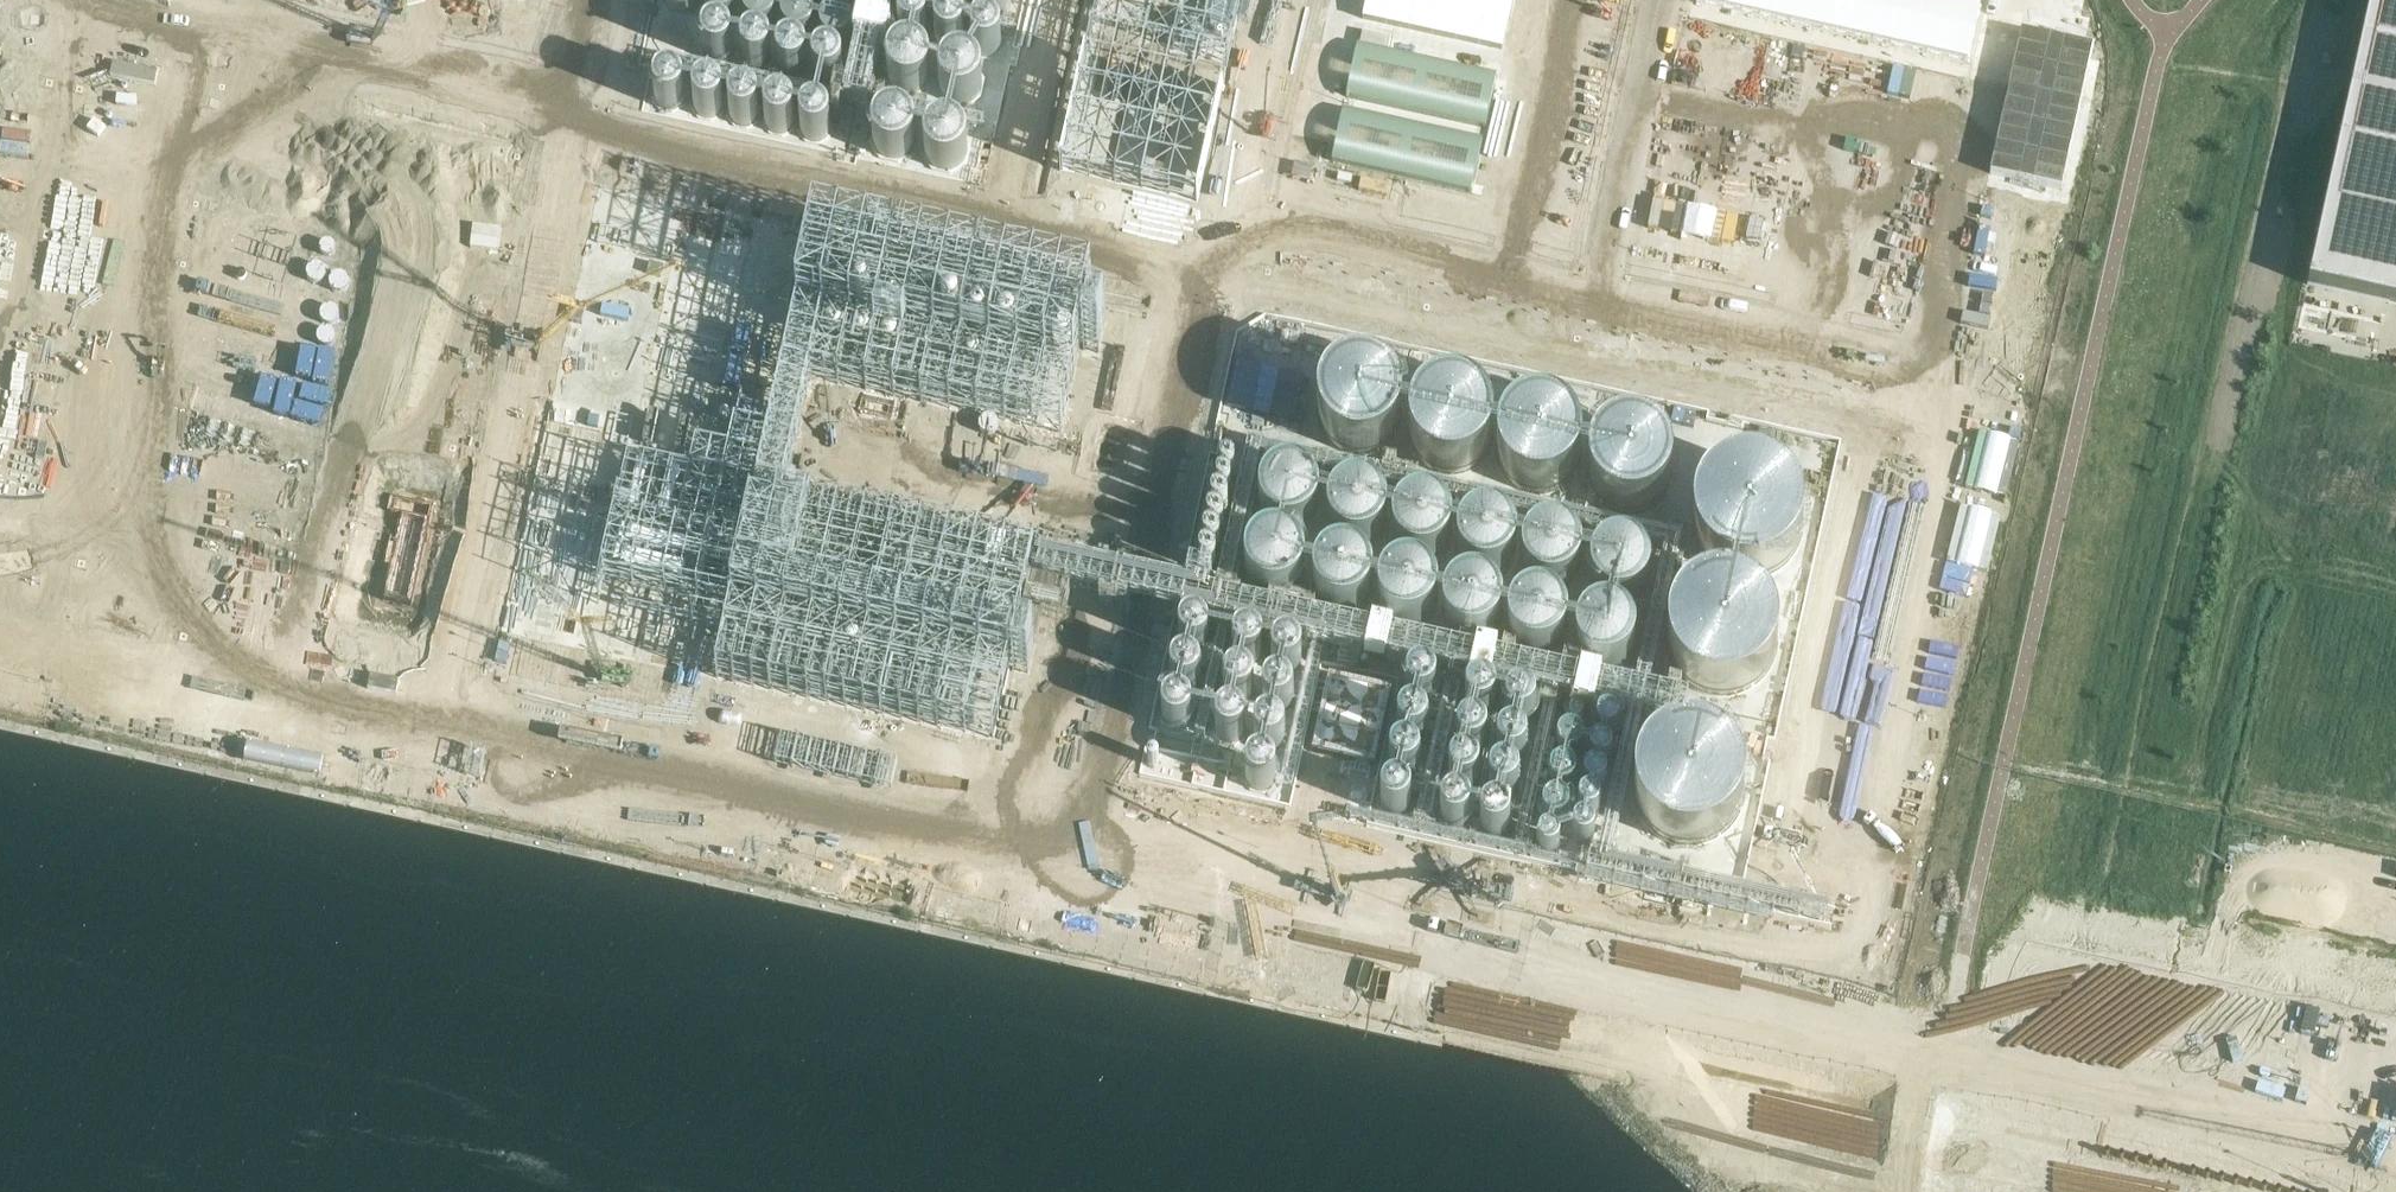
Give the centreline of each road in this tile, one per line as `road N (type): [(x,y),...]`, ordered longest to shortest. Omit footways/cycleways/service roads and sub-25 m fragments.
road 1 (track): [(2346,0),(2286,82),(2130,767)]

